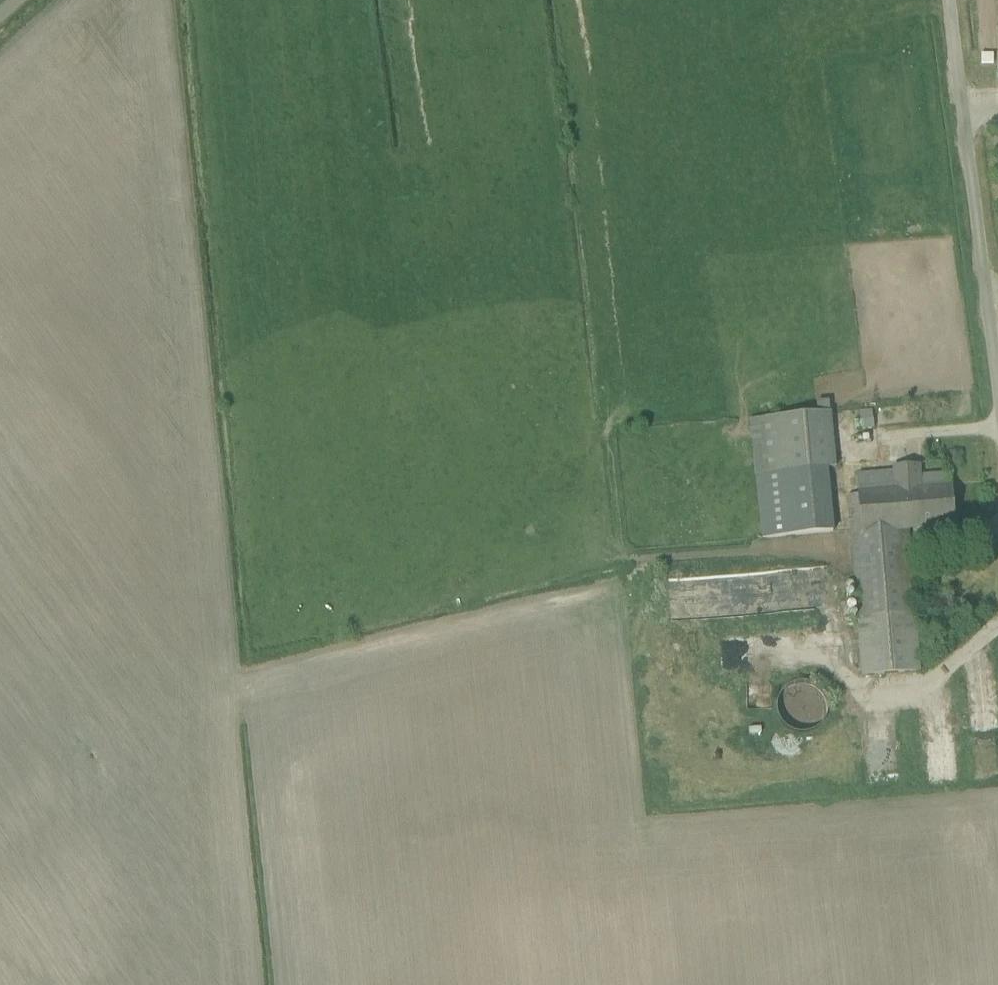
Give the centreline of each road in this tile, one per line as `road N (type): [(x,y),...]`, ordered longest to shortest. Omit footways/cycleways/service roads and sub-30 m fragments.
road 1 (unclassified): [(997,368),(950,0)]

